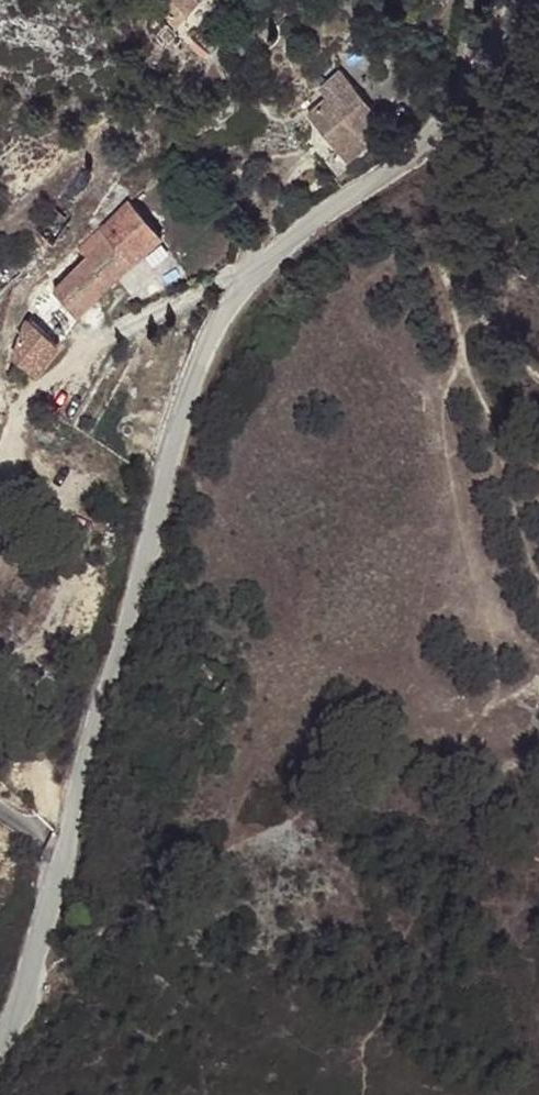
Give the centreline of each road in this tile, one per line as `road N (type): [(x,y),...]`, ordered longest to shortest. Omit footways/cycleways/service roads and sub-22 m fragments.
road 1 (residential): [(0,1028),(19,1004),(155,504),(194,377),(230,293),(379,166),(444,124),(530,0)]
road 2 (track): [(50,897),(33,715),(9,688),(0,689)]

